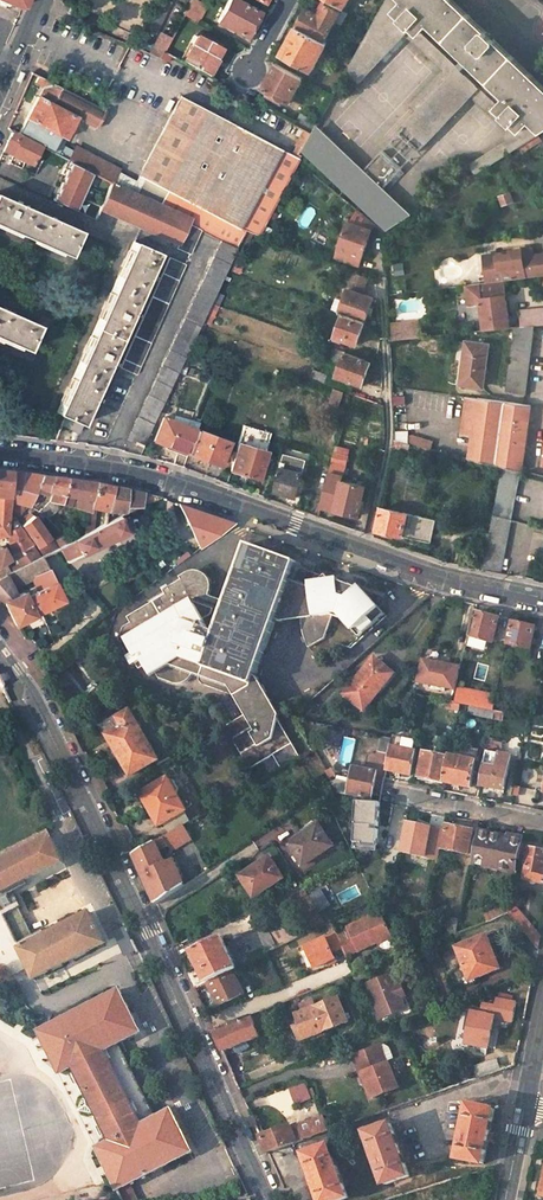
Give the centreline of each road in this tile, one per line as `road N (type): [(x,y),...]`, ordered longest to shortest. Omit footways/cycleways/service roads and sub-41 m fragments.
road 1 (unclassified): [(0,453),(175,480),(425,571),(542,597)]
road 2 (unclassified): [(0,643),(36,692),(161,950)]
road 3 (unclassified): [(161,950),(272,1199)]
road 4 (residential): [(161,950),(47,1004),(33,995),(0,937)]
road 5 (unclassified): [(400,792),(542,822)]

